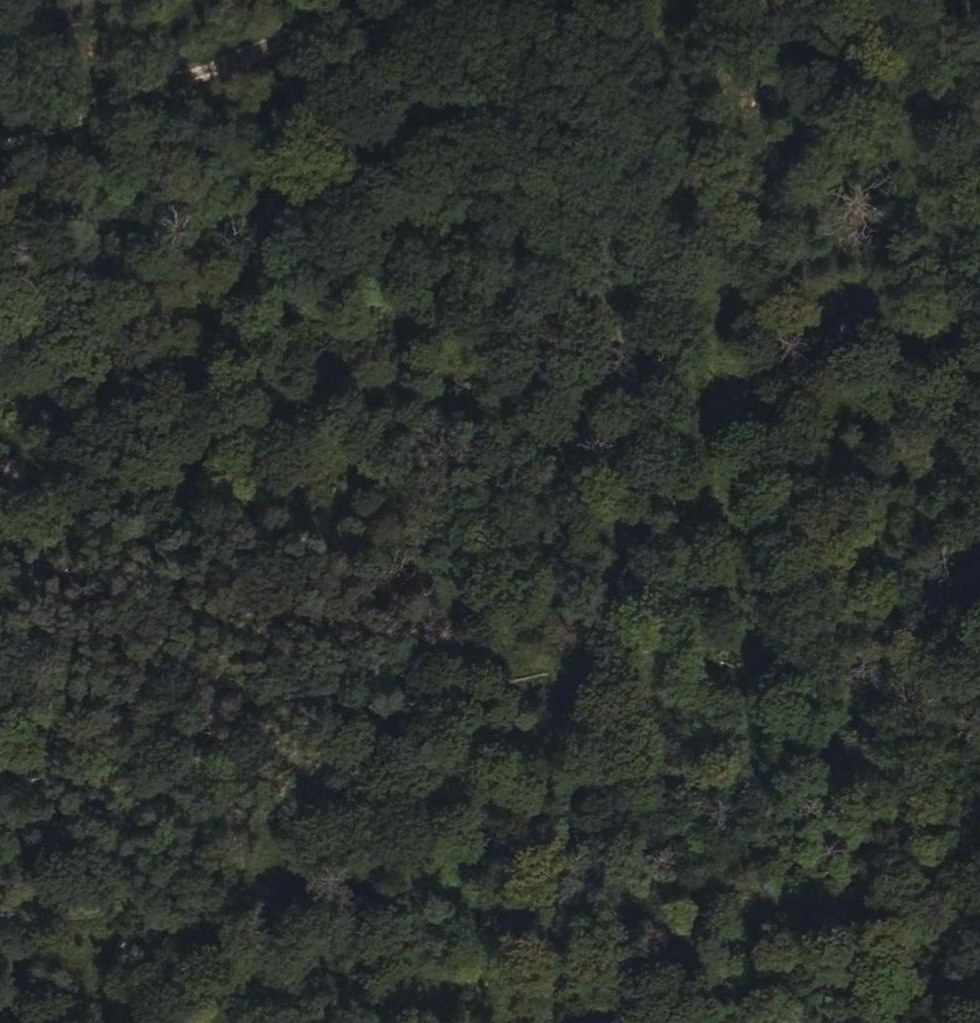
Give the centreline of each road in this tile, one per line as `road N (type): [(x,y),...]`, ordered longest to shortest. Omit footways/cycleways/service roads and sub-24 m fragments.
road 1 (track): [(0,146),(410,0)]

